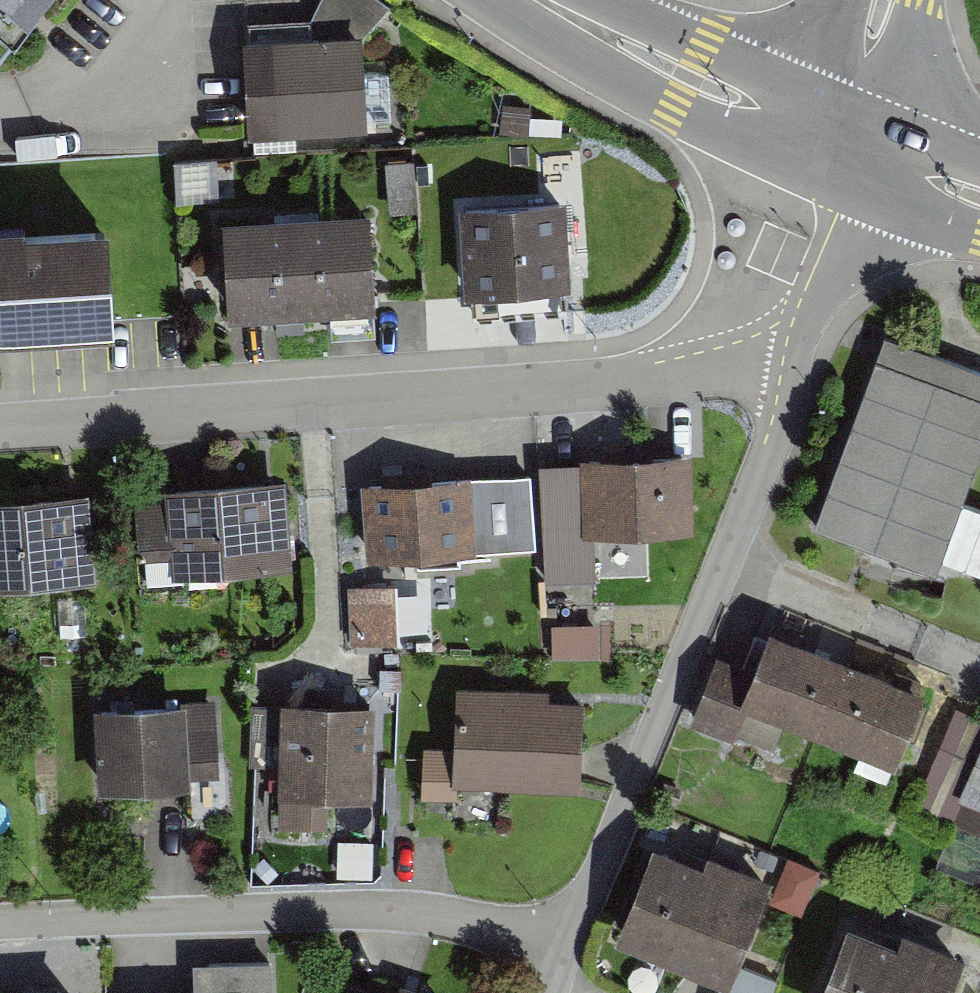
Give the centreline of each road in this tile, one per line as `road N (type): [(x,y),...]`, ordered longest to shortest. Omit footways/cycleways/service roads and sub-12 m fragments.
road 1 (residential): [(0,436),(603,390),(796,362)]
road 2 (residential): [(581,957),(796,362)]
road 3 (residential): [(0,935),(423,918),(581,957)]
road 4 (tertiary): [(845,147),(542,0)]
road 5 (residential): [(796,362),(849,218),(845,147)]
road 6 (tertiary): [(885,0),(845,147)]
road 7 (tertiary): [(979,197),(845,147)]

